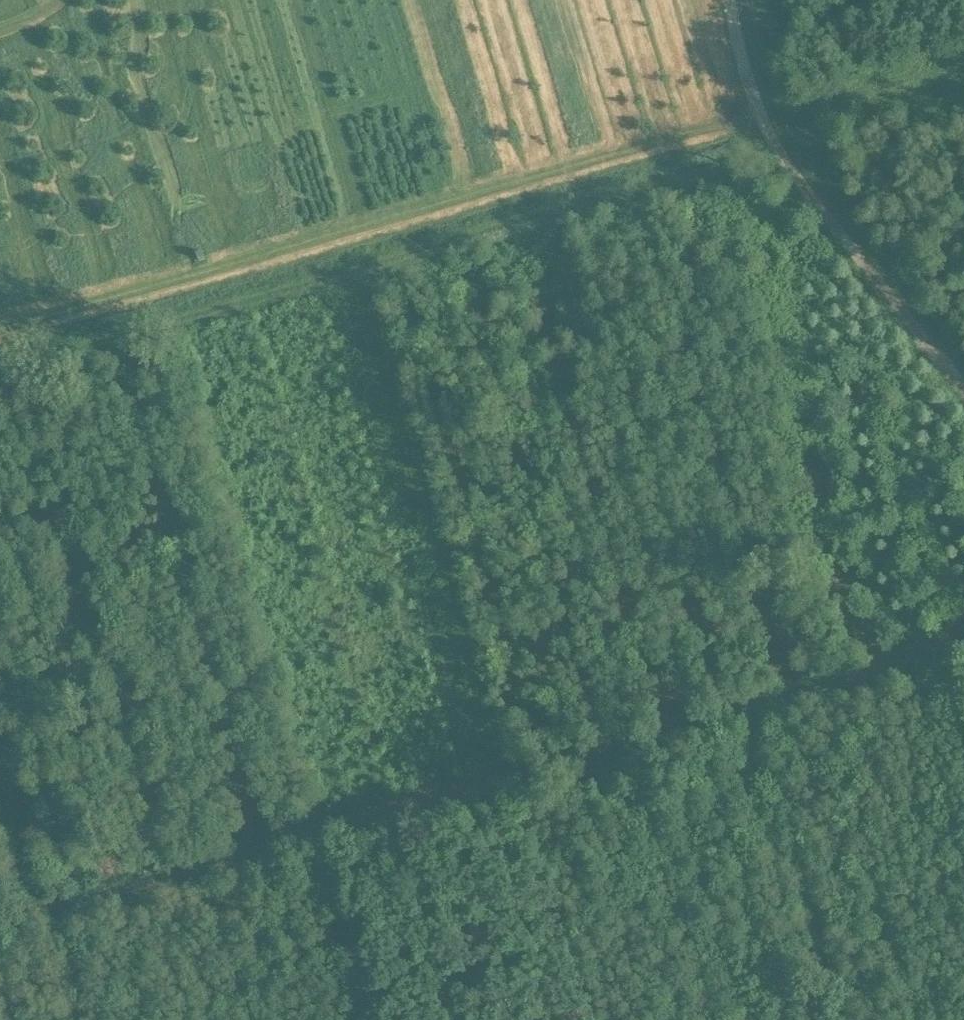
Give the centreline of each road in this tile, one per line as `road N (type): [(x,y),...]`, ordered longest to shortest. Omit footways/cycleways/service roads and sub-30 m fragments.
road 1 (track): [(729,0),(753,96),(782,154),(963,388)]

